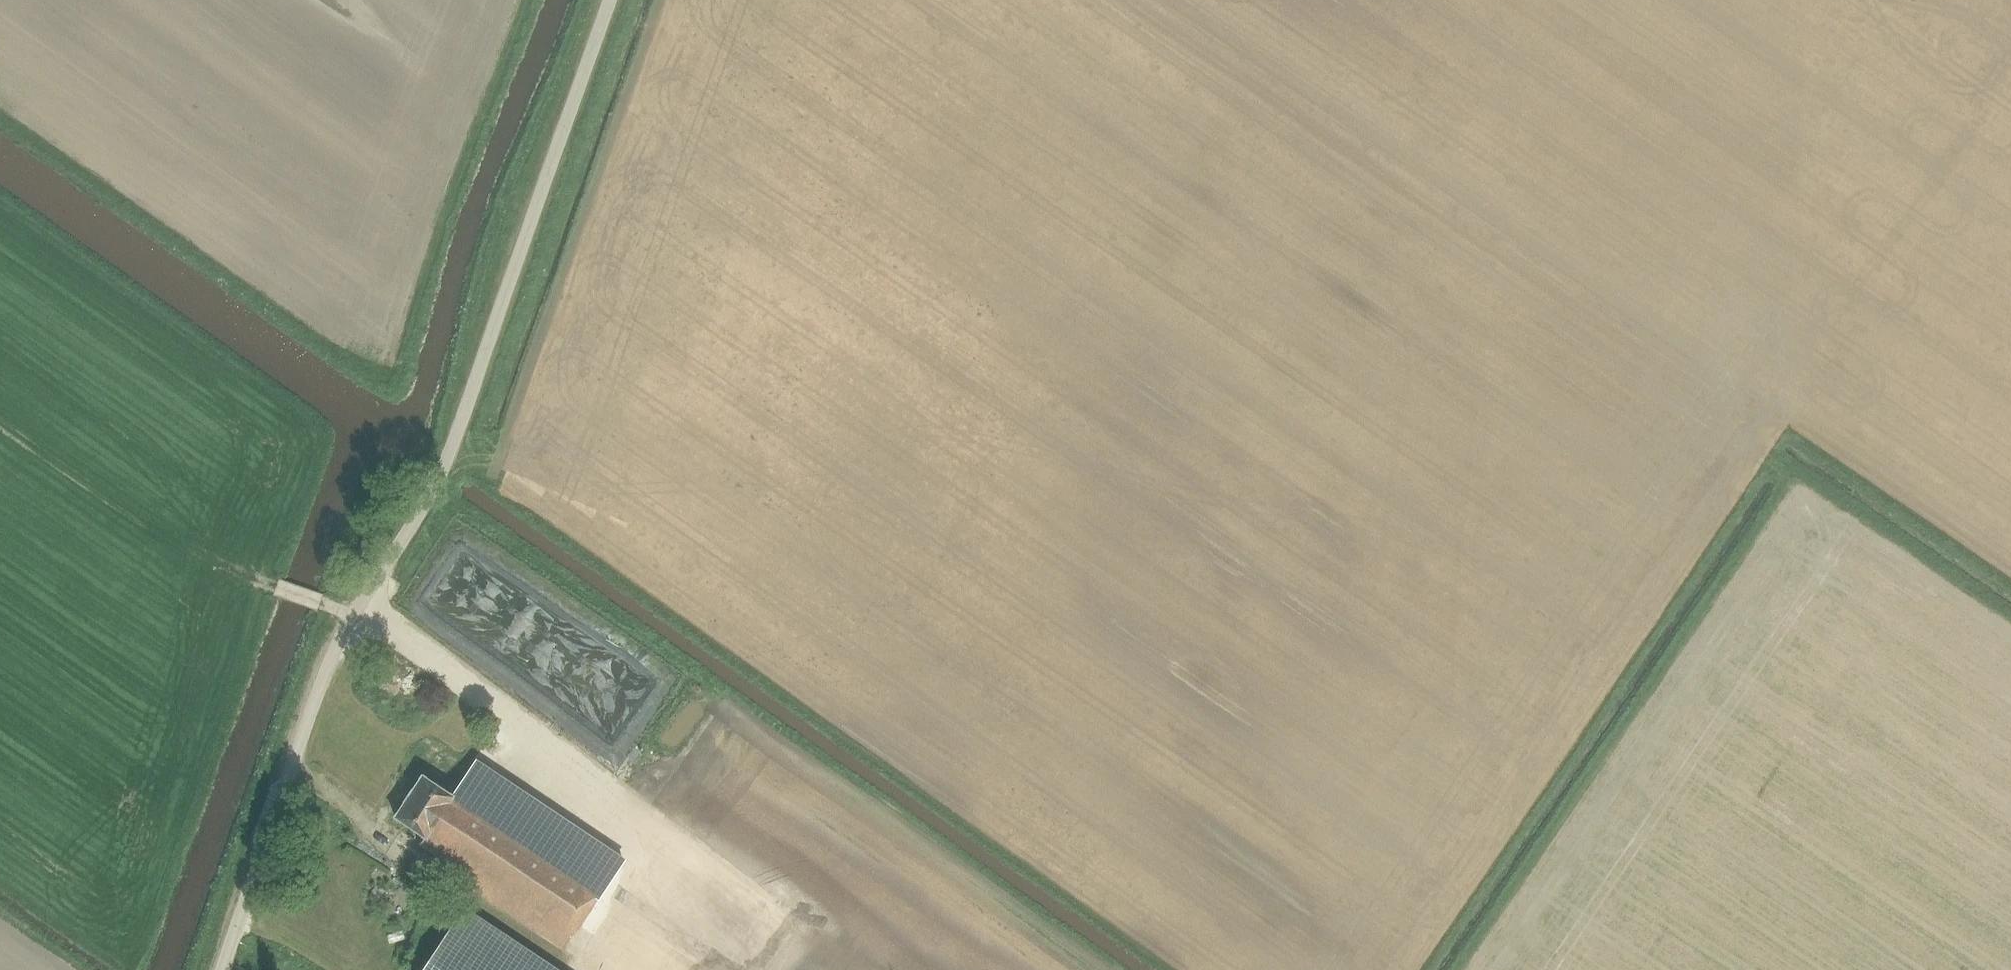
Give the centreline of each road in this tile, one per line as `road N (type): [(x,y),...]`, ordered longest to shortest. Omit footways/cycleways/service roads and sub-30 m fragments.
road 1 (unclassified): [(240,969),(334,688),(434,505),(477,401),(615,0)]

